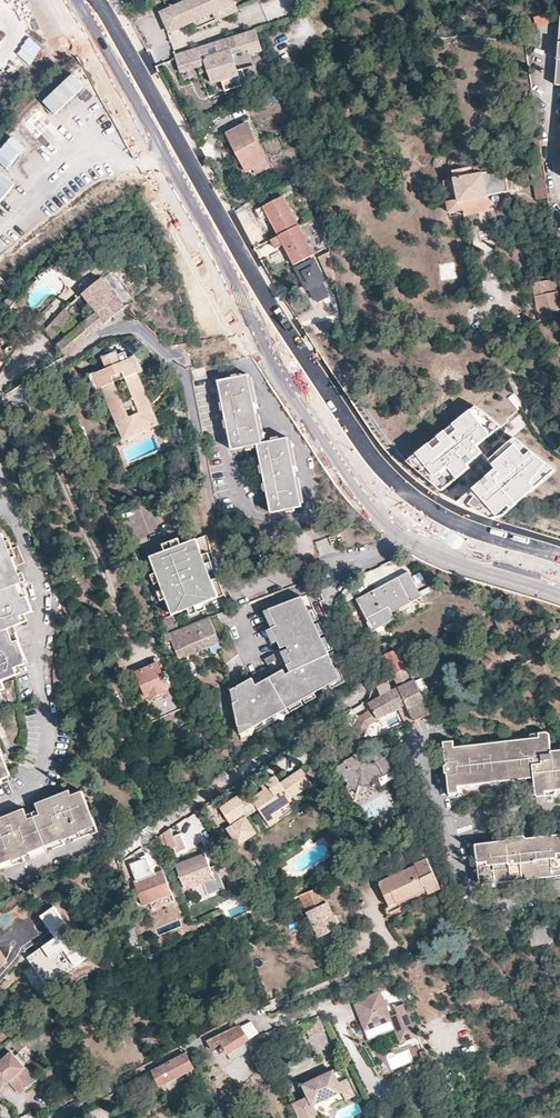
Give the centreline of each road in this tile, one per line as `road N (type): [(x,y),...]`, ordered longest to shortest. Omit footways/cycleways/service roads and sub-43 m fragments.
road 1 (secondary): [(429,508),(359,441),(284,330),(100,0)]
road 2 (residential): [(0,410),(122,329),(140,328),(185,371),(199,433)]
road 3 (residential): [(59,1117),(266,1008)]
road 4 (residential): [(347,567),(317,569),(252,593),(241,591),(223,555)]
road 5 (secondary): [(559,557),(429,508)]

